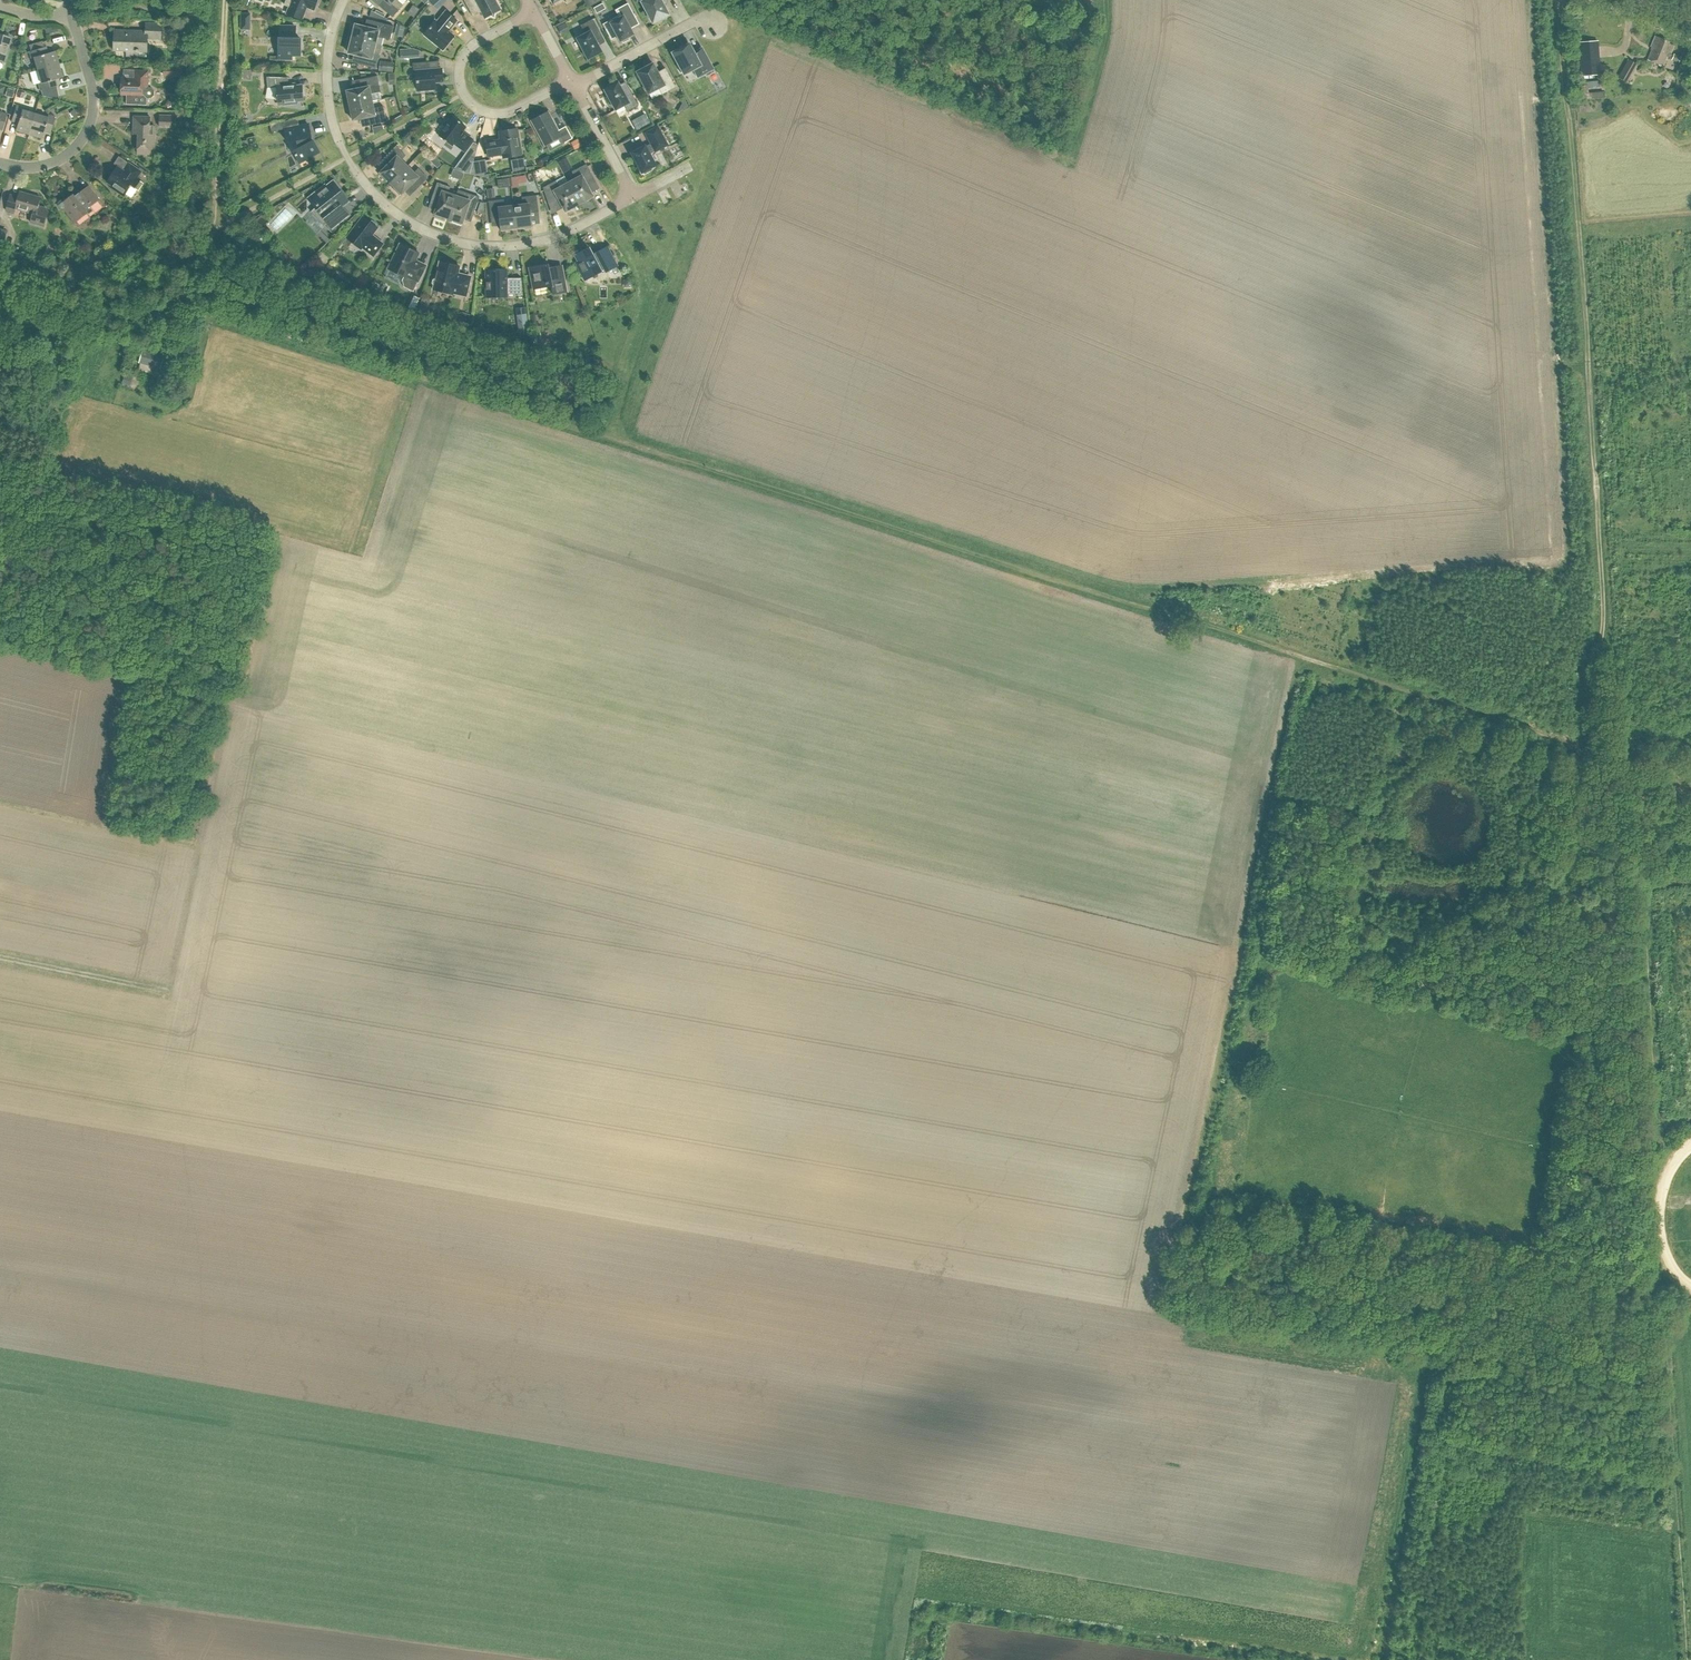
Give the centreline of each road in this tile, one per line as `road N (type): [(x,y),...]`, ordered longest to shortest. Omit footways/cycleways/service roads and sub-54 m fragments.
road 1 (track): [(191,293),(211,311),(1596,751)]
road 2 (track): [(1561,0),(1604,623),(1595,666),(1596,751)]
road 3 (residential): [(633,197),(586,224),(519,245),(472,245),(428,232),(393,209),(346,158),(330,112),(330,35),(343,0)]
road 4 (track): [(228,0),(213,231),(191,293)]
road 5 (residential): [(533,11),(467,52),(459,75),(464,94),(479,110),(503,113),(571,83)]
road 6 (residential): [(0,163),(58,161),(88,126),(93,97),(72,15)]
road 7 (track): [(191,293),(135,308),(0,265)]
road 8 (residential): [(571,83),(695,22),(712,26)]
road 9 (track): [(1099,0),(1065,147)]
road 10 (residential): [(571,83),(633,197)]

